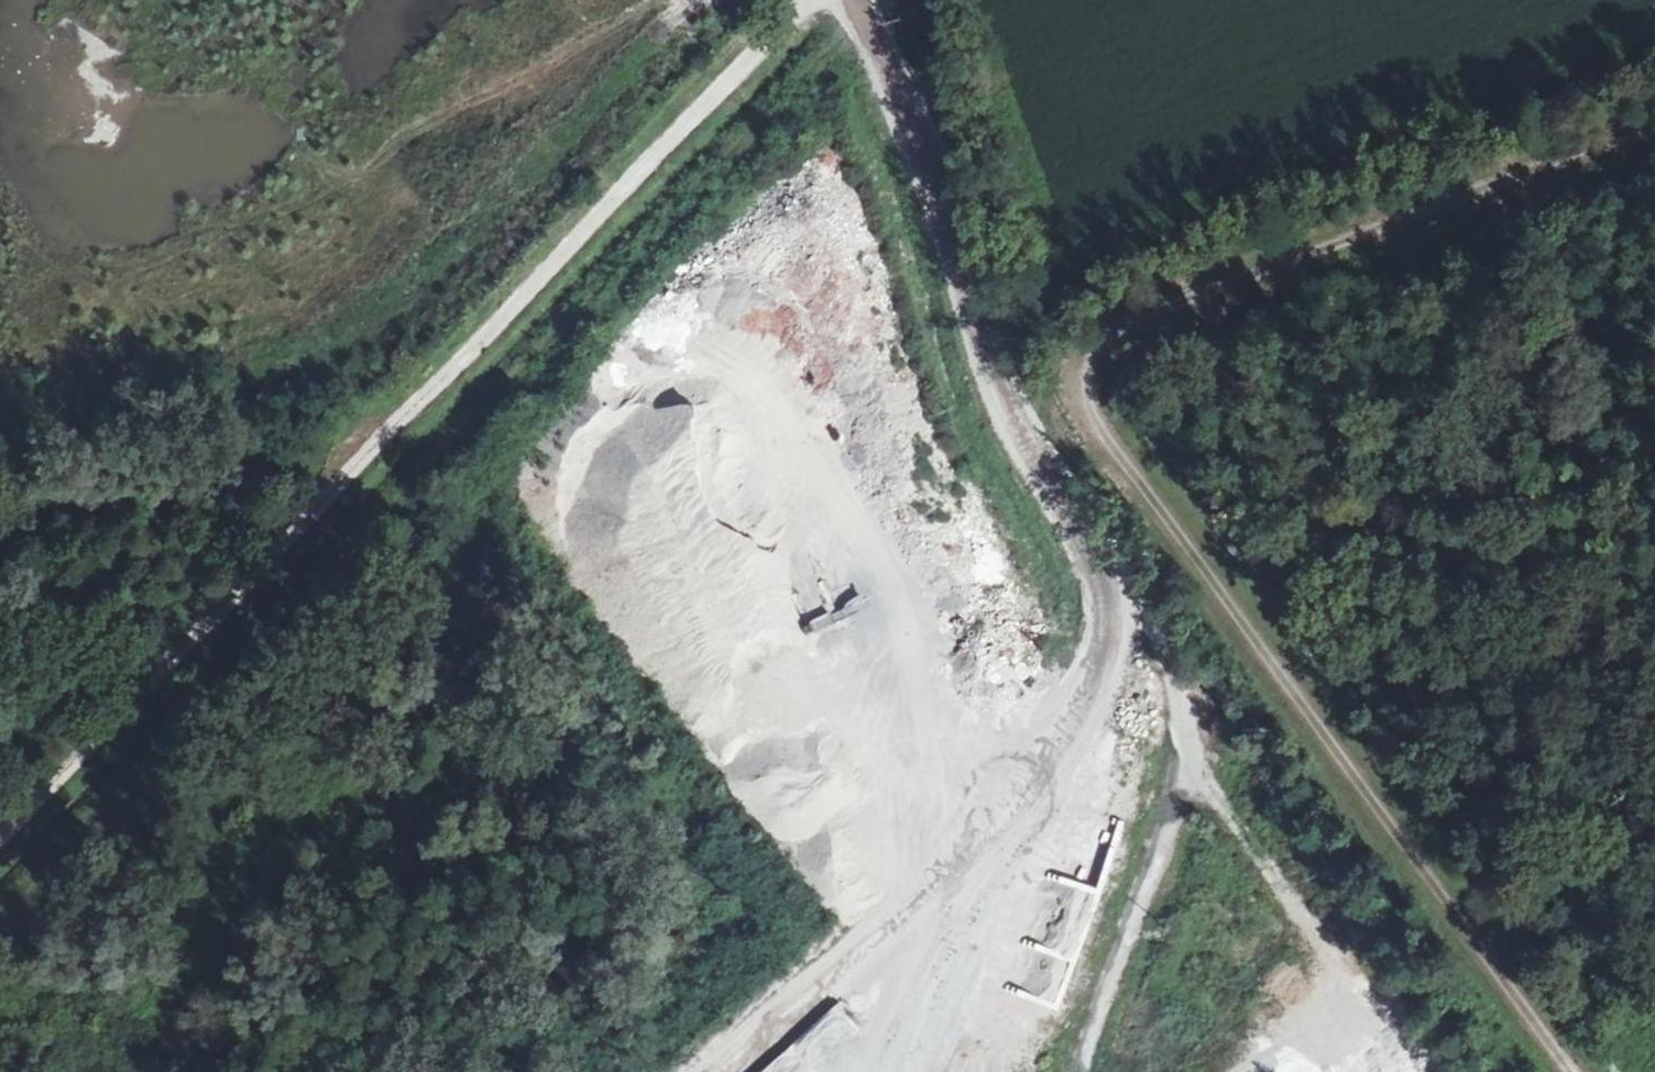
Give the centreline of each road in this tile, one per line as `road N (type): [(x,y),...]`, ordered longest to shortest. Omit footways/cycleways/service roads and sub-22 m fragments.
road 1 (track): [(1654,120),(1125,330),(1094,357),(1084,381),(1090,414),(1572,1071)]
road 2 (track): [(856,0),(1005,421),(1084,555),(1101,623),(1095,676),(1071,732),(843,1071)]
road 3 (track): [(0,507),(246,468),(348,468),(774,28),(785,0)]
road 4 (track): [(0,847),(348,468)]

